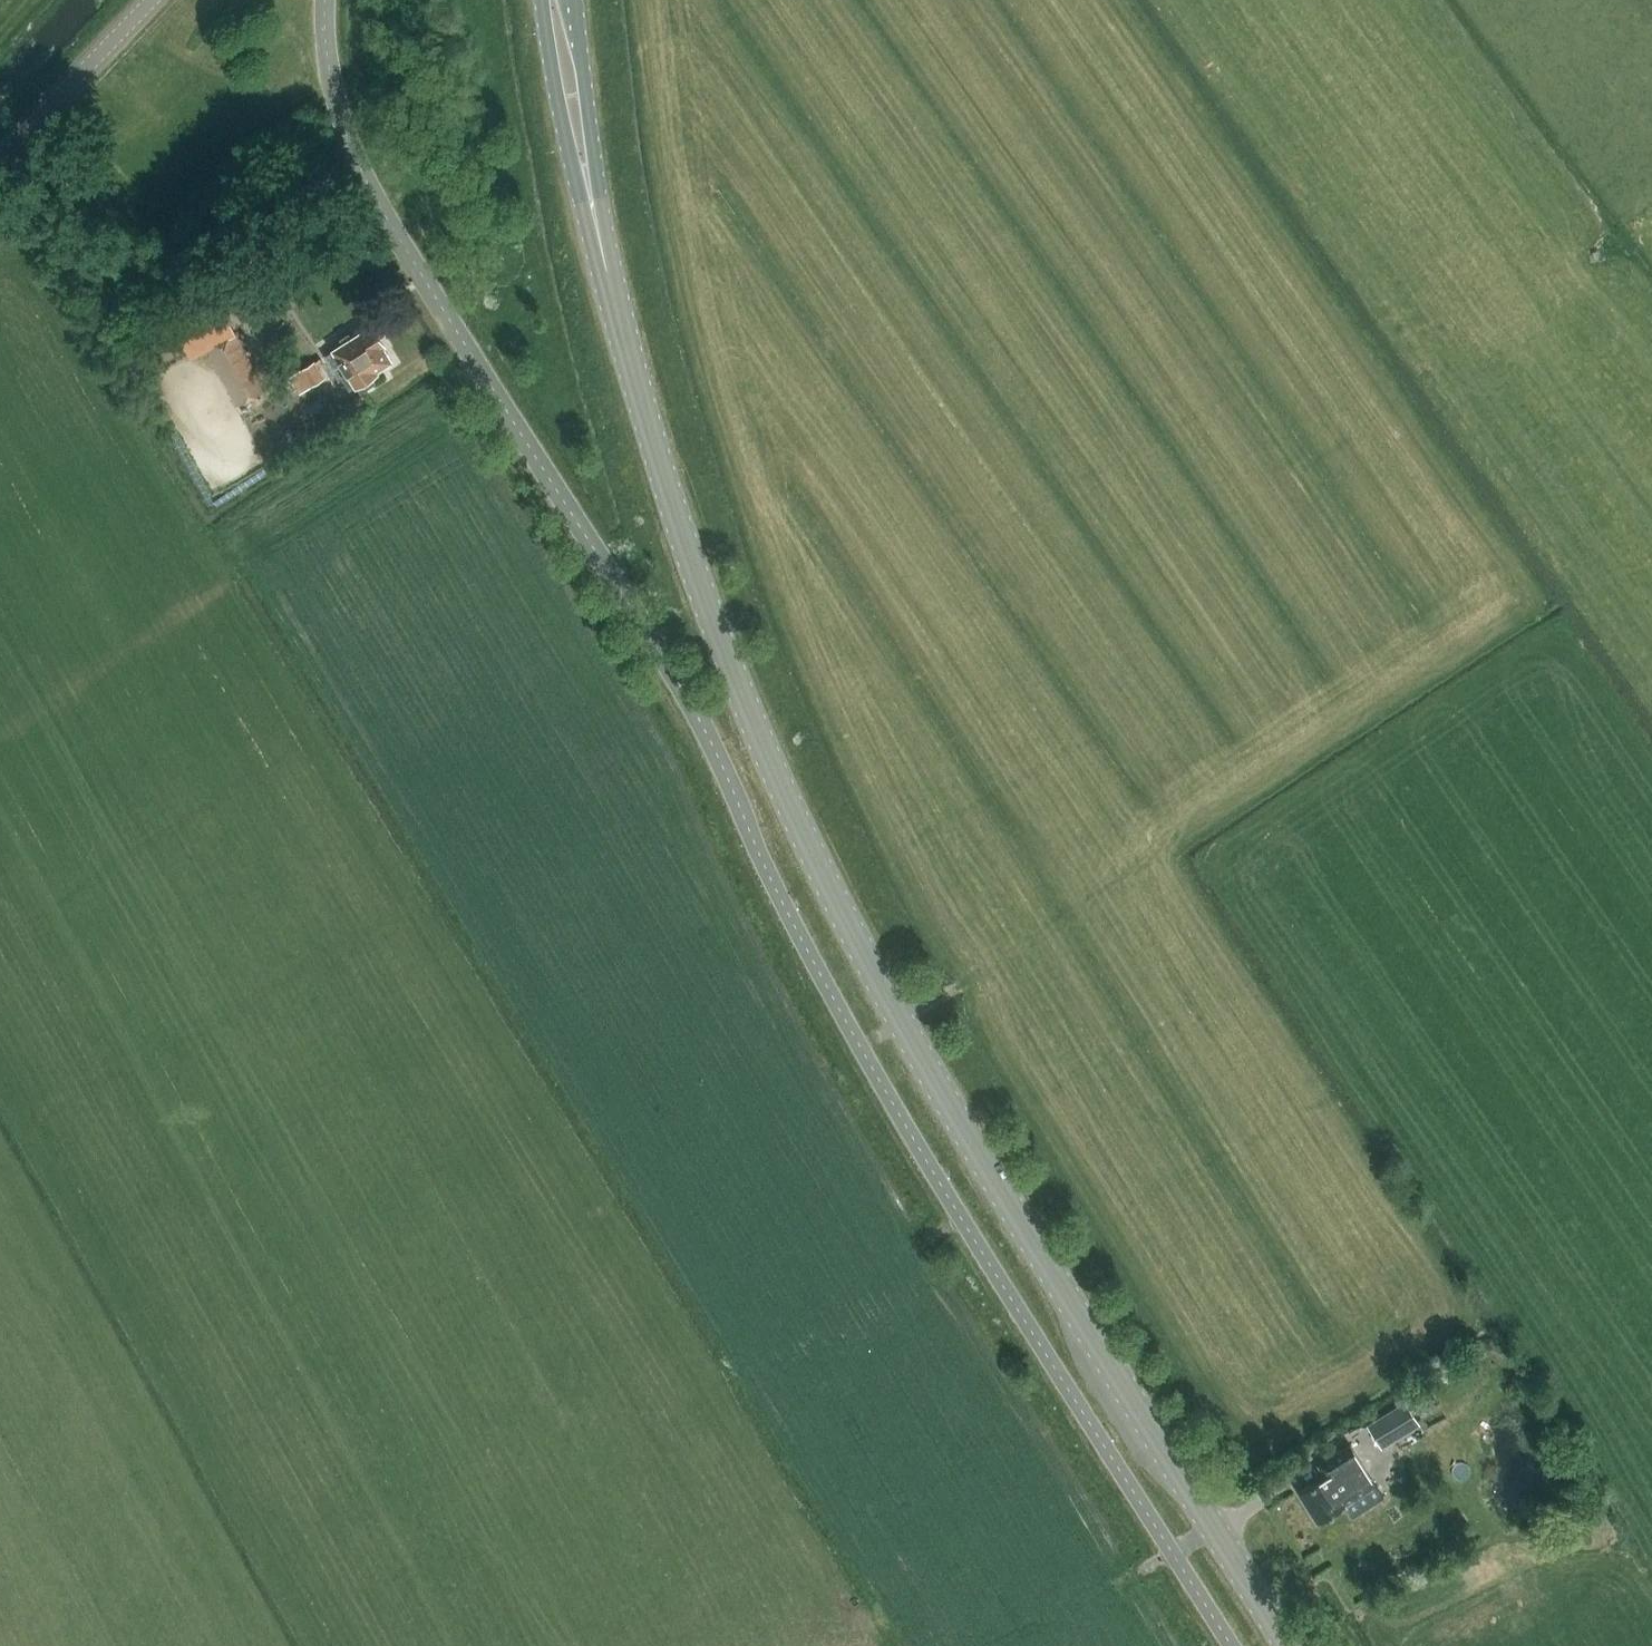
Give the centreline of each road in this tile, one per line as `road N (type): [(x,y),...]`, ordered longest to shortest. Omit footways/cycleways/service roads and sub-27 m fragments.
road 1 (secondary): [(1290,1645),(951,1115),(838,903),(699,576),(607,270)]
road 2 (secondary): [(544,0),(580,200),(607,270)]
road 3 (secondary): [(607,270),(575,0)]
road 4 (tertiary): [(0,151),(152,0)]

